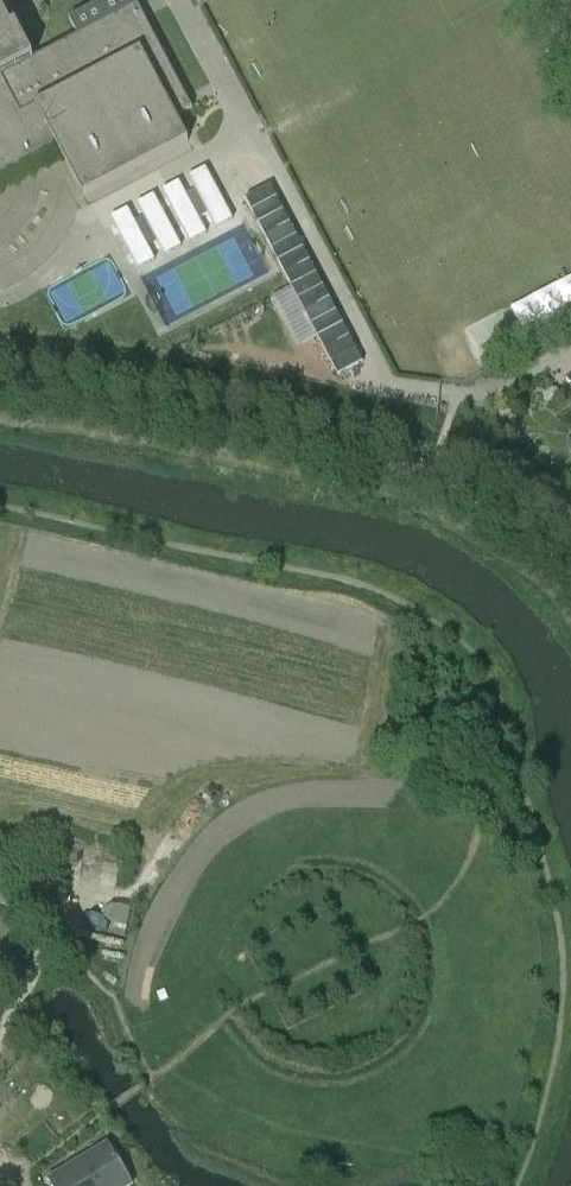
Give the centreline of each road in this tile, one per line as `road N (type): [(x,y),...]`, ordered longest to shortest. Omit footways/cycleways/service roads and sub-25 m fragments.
road 1 (track): [(0,819),(27,806),(139,828),(161,861)]

